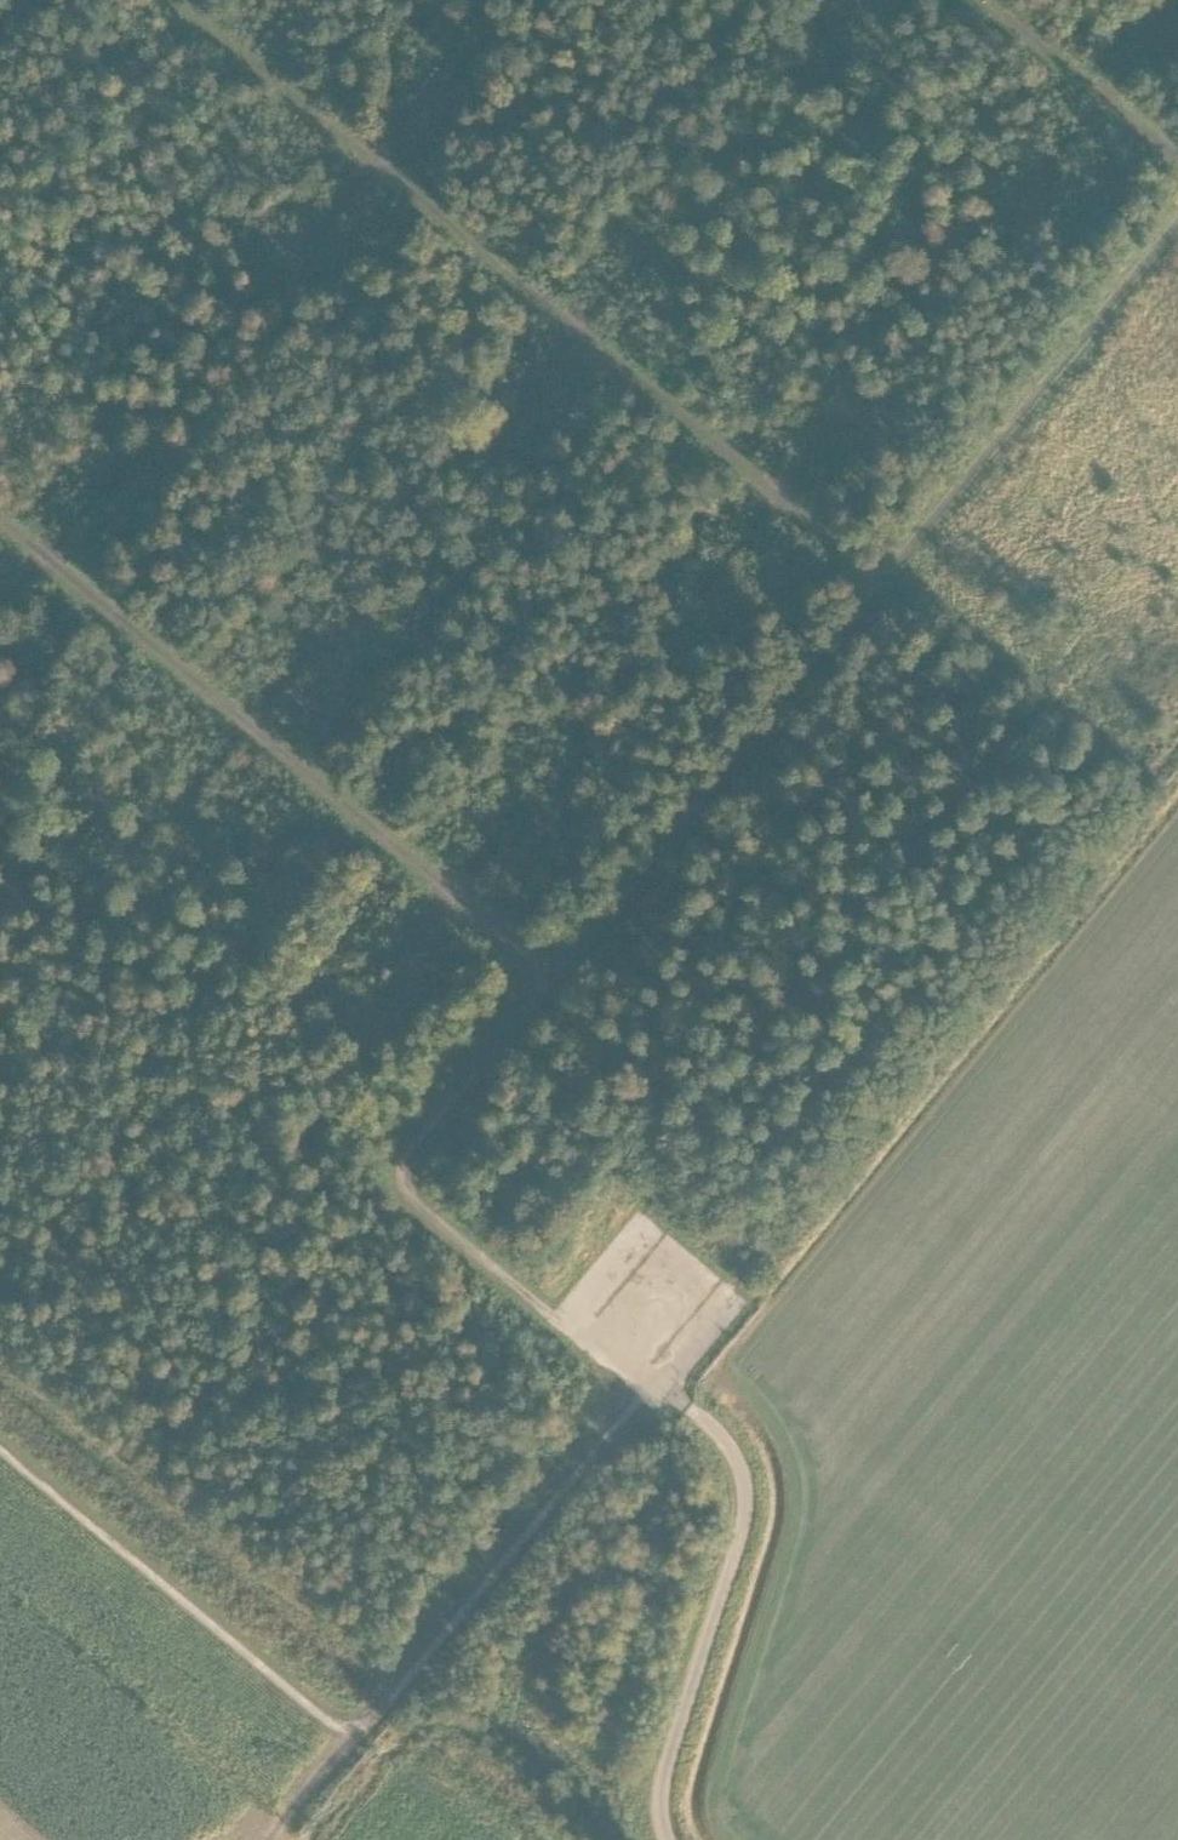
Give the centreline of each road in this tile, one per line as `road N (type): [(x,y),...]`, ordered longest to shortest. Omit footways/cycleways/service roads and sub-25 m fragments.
road 1 (track): [(554,1316),(412,1198)]

